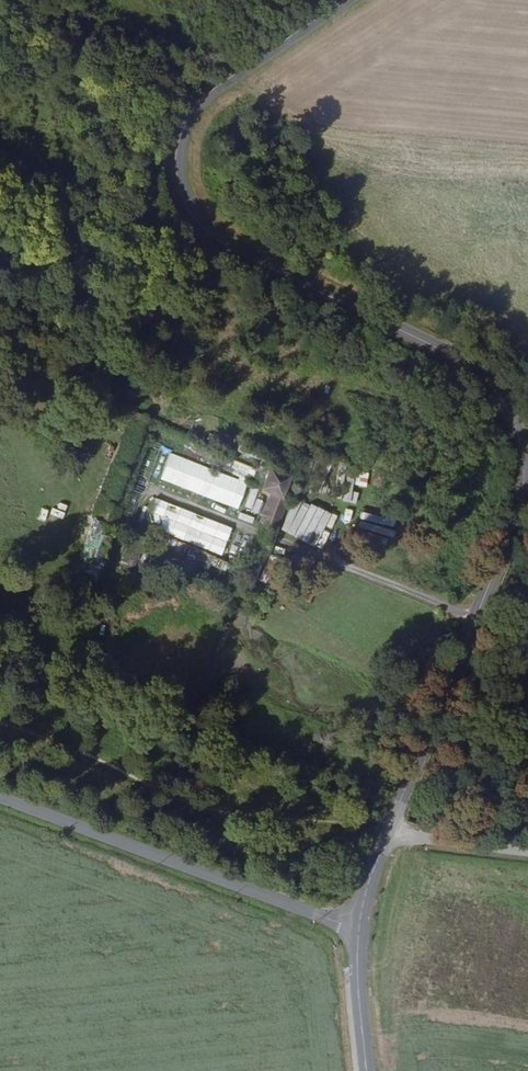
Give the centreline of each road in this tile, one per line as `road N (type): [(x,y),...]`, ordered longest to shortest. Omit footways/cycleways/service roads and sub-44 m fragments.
road 1 (secondary): [(386,827),(519,494),(518,441),(500,391),(459,348),(229,252),(175,201),(166,156),(182,115),(339,0)]
road 2 (tertiary): [(357,929),(0,798)]
road 3 (unclassified): [(527,849),(386,827)]
road 4 (secondary): [(367,1070),(357,929)]

